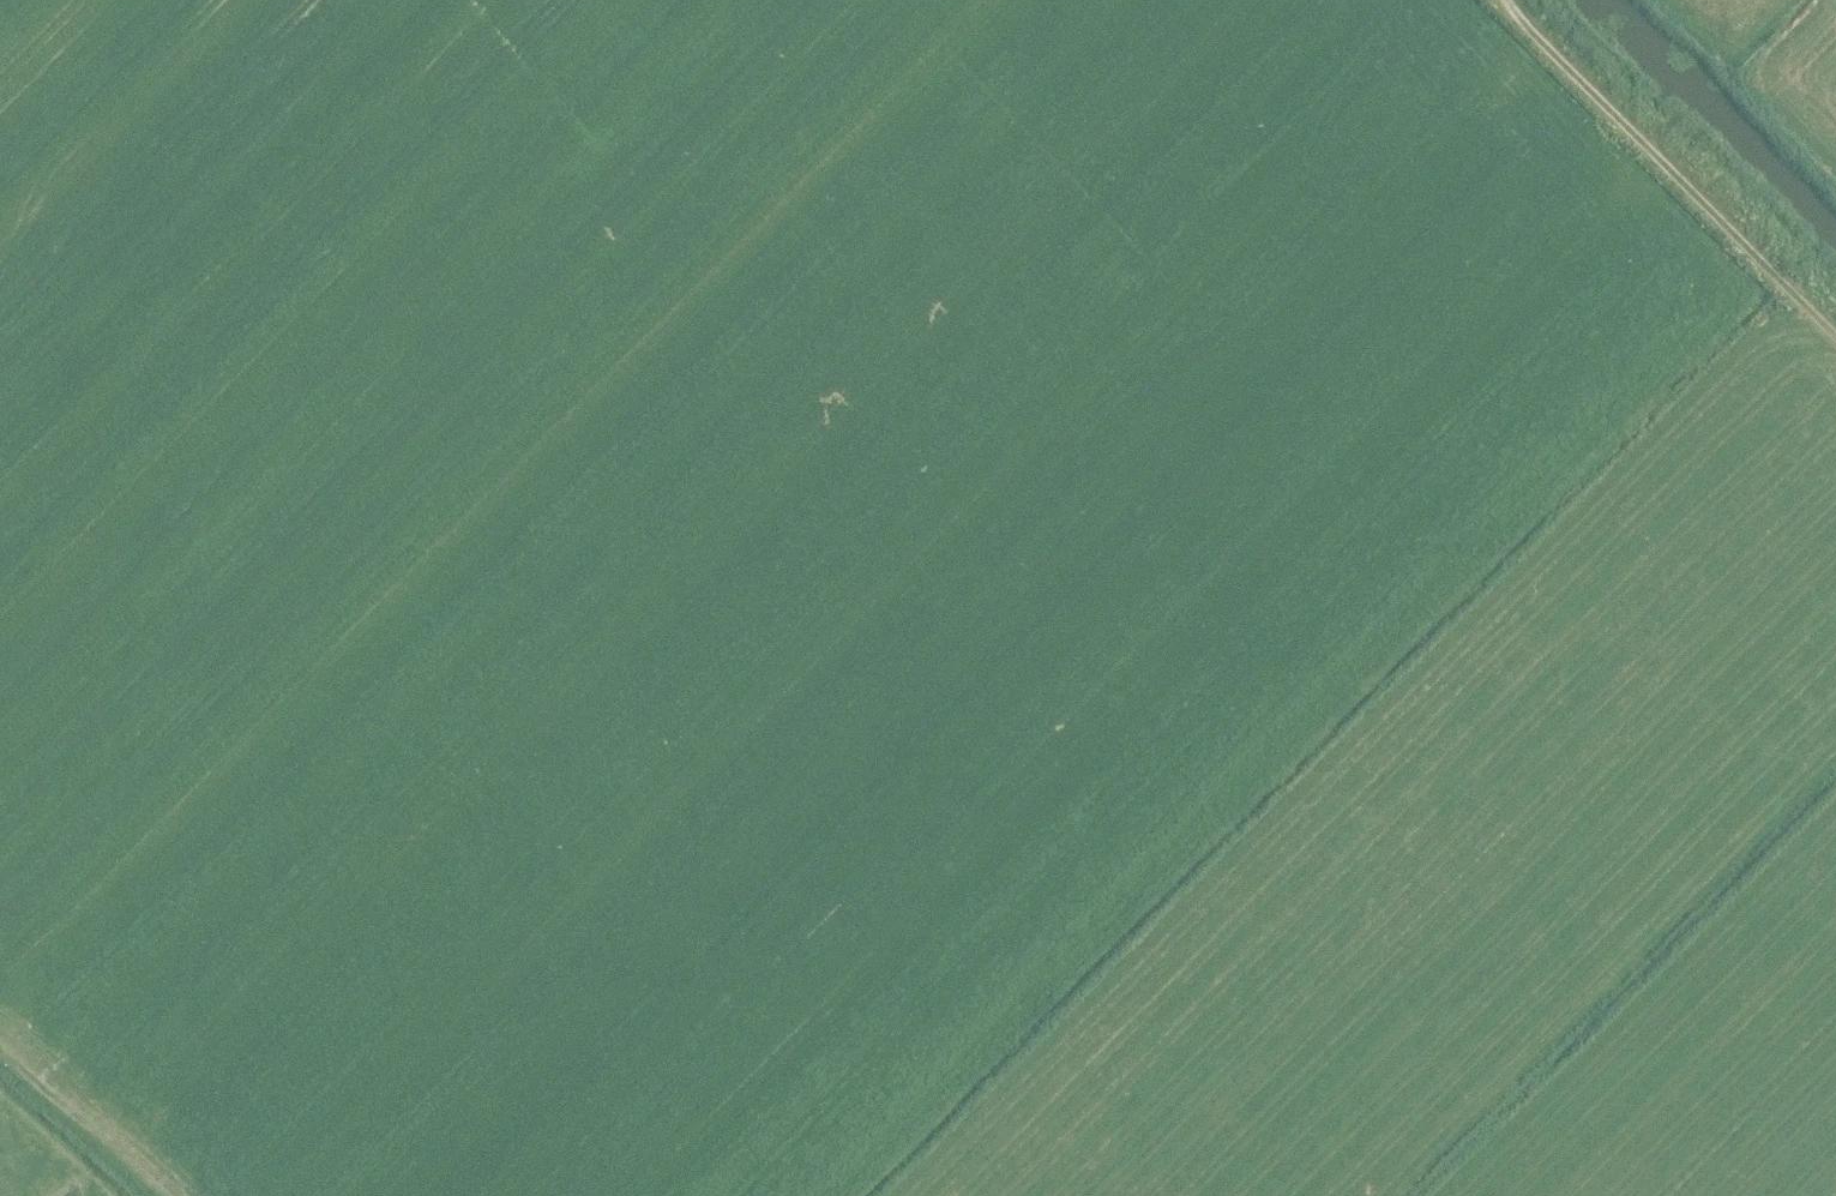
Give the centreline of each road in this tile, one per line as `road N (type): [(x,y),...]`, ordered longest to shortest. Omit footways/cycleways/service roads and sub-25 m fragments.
road 1 (track): [(1509,0),(1835,337)]

